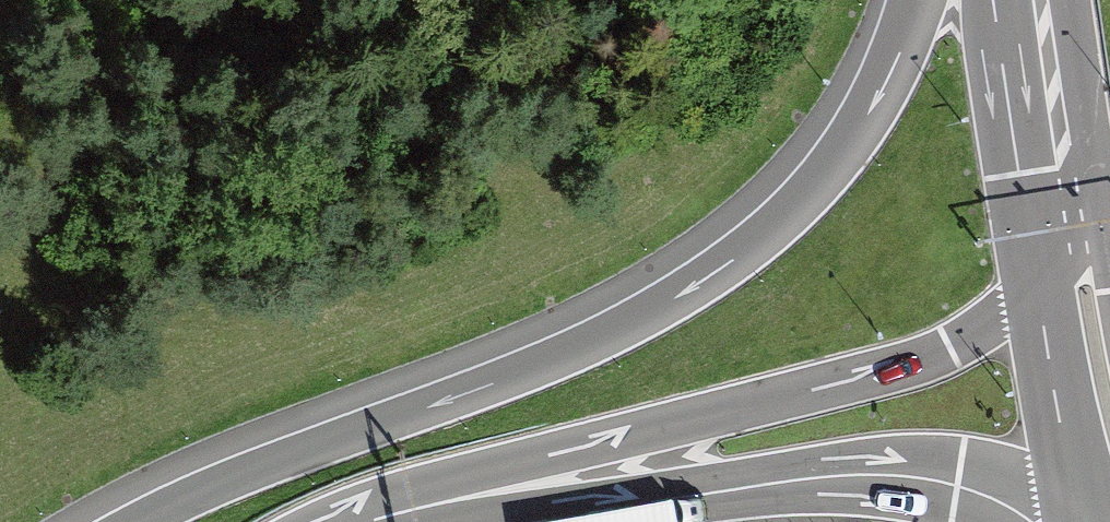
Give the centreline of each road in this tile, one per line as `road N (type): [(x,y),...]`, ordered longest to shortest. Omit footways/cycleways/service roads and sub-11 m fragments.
road 1 (motorway): [(912,0),(864,108),(832,155),(746,240),(690,279),(568,342),(233,468),(117,521)]
road 2 (motorway): [(361,521),(429,488),(905,366),(972,337),(1037,280)]
road 3 (motorway): [(546,521),(733,488),(879,476),(957,486),(1033,521)]
road 4 (trunk): [(994,0),(1037,280)]
road 5 (trunk): [(1037,280),(1061,427),(1087,521)]
road 6 (motorway): [(1037,280),(1075,217),(1095,143)]
road 7 (trunk): [(1095,143),(1072,0)]

